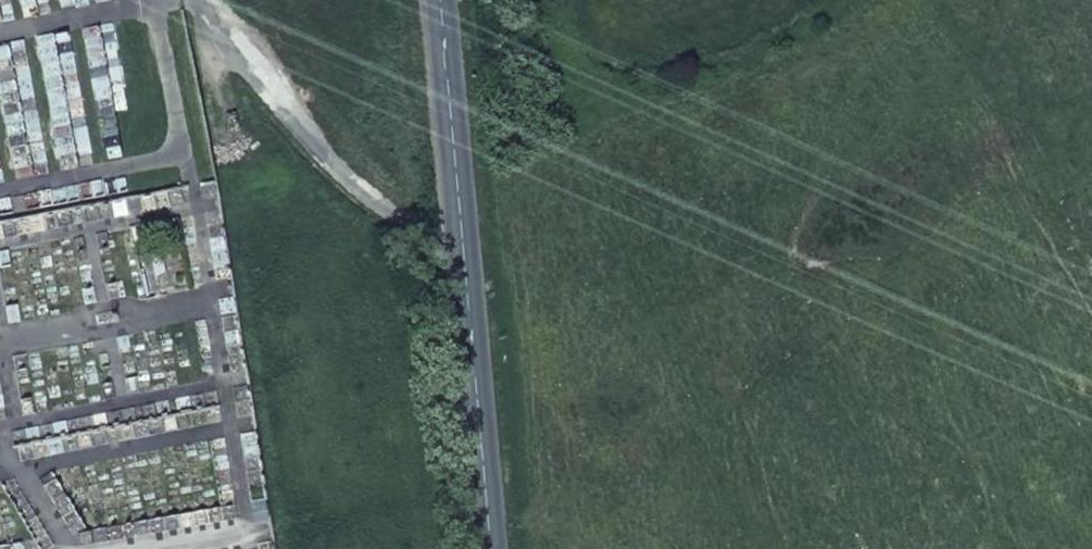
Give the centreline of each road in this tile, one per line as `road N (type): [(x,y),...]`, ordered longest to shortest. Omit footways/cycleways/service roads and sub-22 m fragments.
road 1 (secondary): [(442,0),(491,548)]

